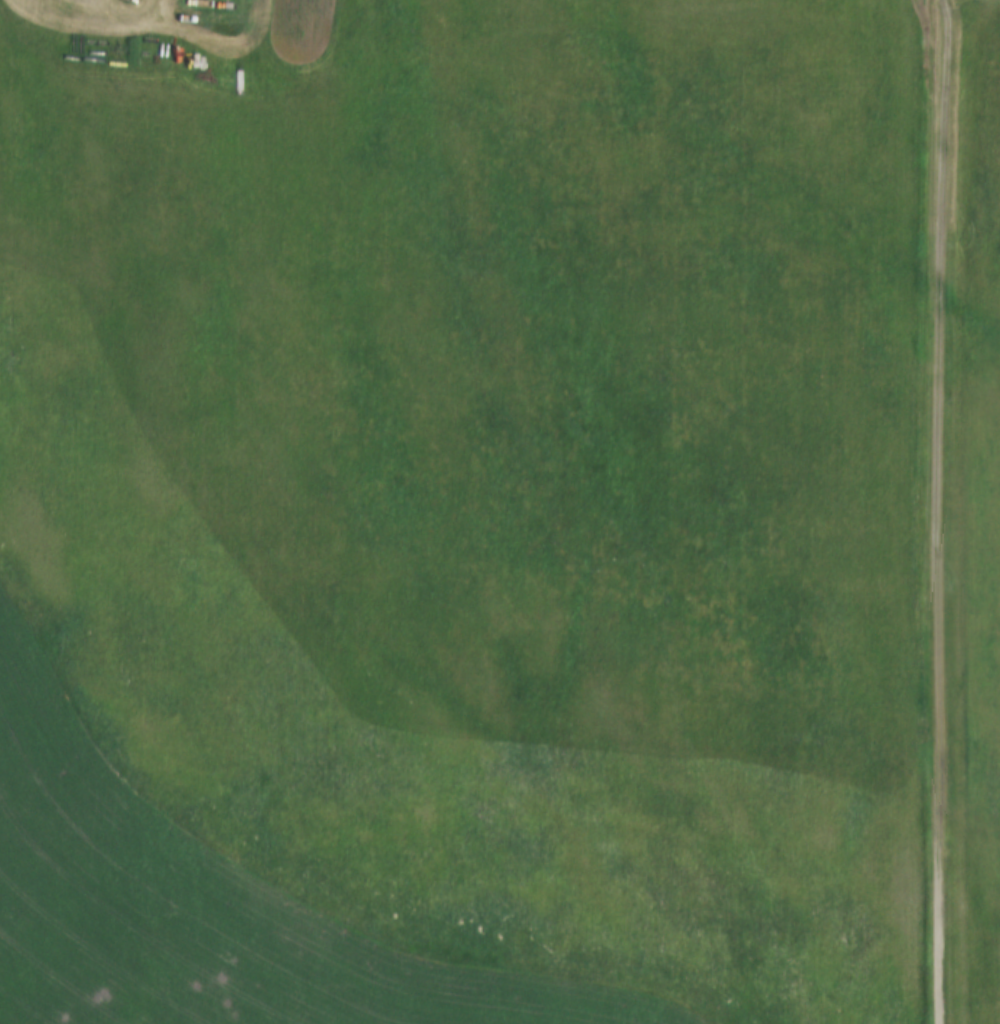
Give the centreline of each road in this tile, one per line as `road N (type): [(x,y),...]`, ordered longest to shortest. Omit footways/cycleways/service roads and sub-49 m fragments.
road 1 (track): [(956,0),(954,1023)]

